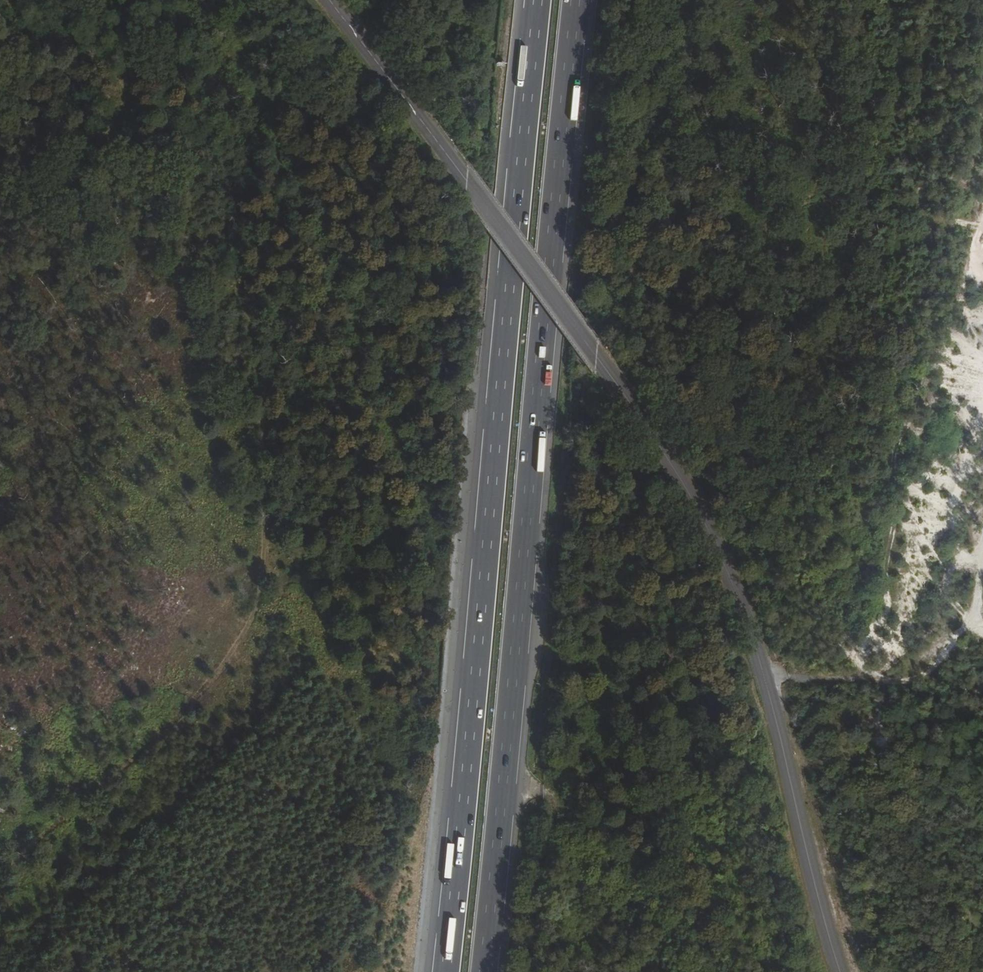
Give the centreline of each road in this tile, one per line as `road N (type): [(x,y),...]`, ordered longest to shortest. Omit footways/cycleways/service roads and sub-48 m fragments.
road 1 (secondary): [(846,971),(791,806),(768,653),(666,466),(331,0)]
road 2 (motorway): [(482,971),(578,0)]
road 3 (motorway): [(537,0),(448,971)]

